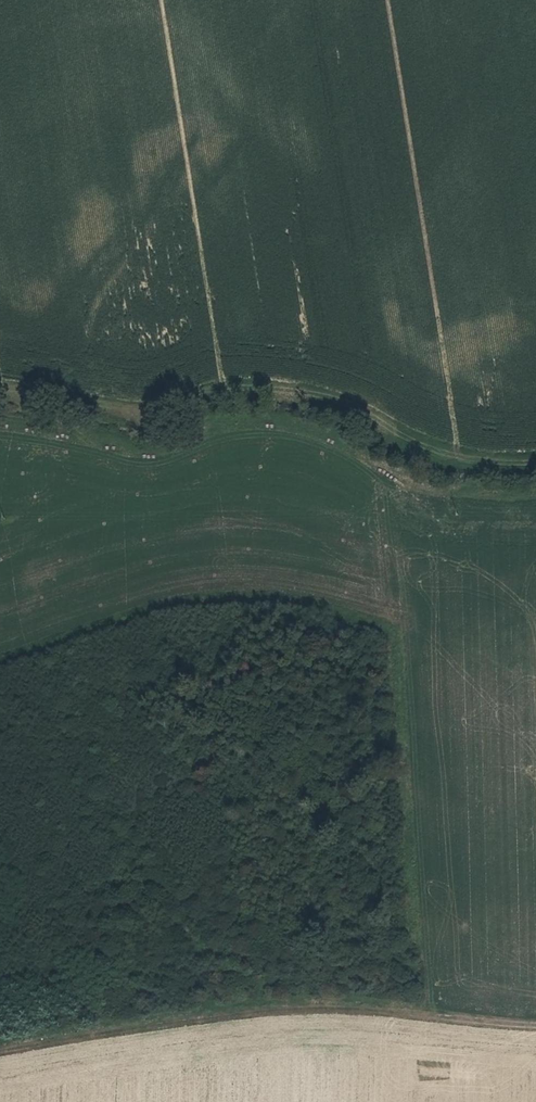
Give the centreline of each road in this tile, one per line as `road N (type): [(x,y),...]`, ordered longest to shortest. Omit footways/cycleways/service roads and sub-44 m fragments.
road 1 (track): [(390,1013),(535,1030)]

